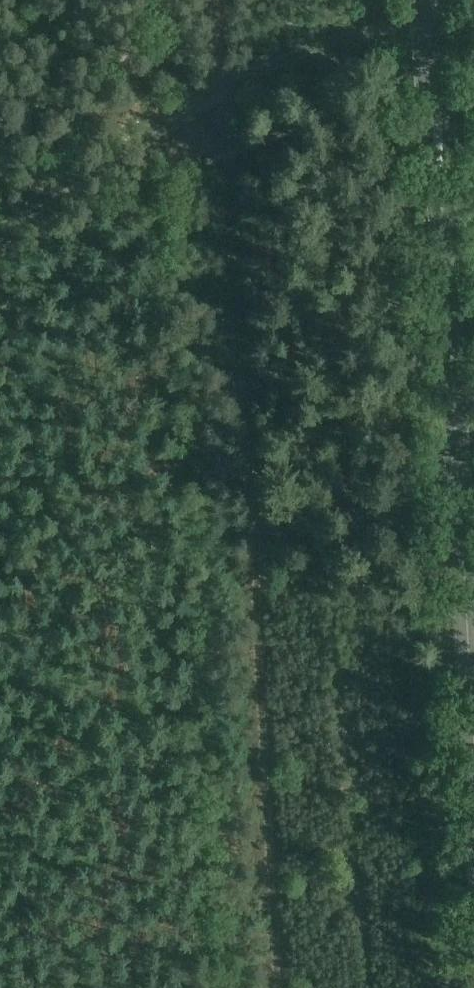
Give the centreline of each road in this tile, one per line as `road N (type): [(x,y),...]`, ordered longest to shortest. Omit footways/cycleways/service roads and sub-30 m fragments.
road 1 (track): [(282,987),(218,0)]
road 2 (secondary): [(473,725),(430,0)]
road 3 (track): [(432,20),(372,28),(224,83),(116,161),(0,226)]

